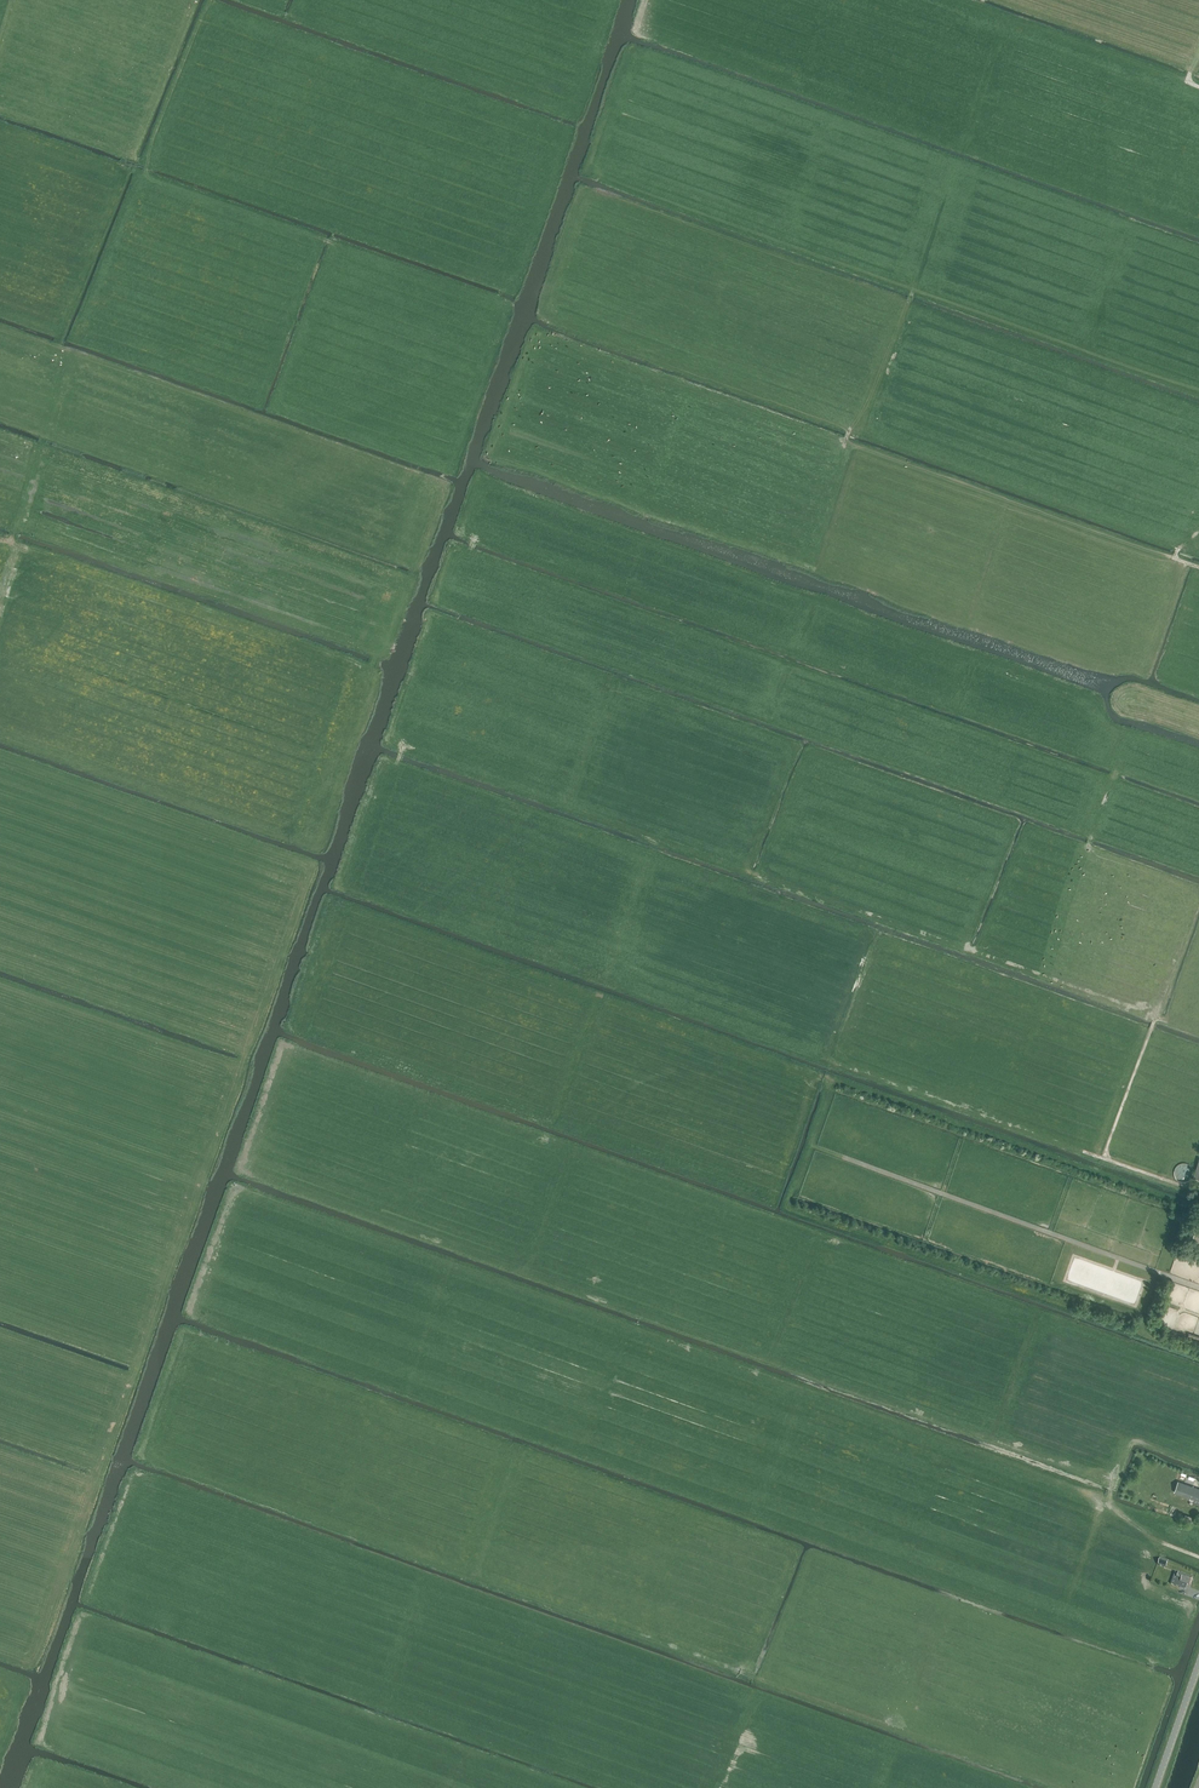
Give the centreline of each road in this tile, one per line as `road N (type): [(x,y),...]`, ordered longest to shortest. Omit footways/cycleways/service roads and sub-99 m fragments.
road 1 (track): [(885,1402),(1111,1481),(1107,1503),(1198,1557)]
road 2 (tertiary): [(1157,1787),(1198,1667)]

